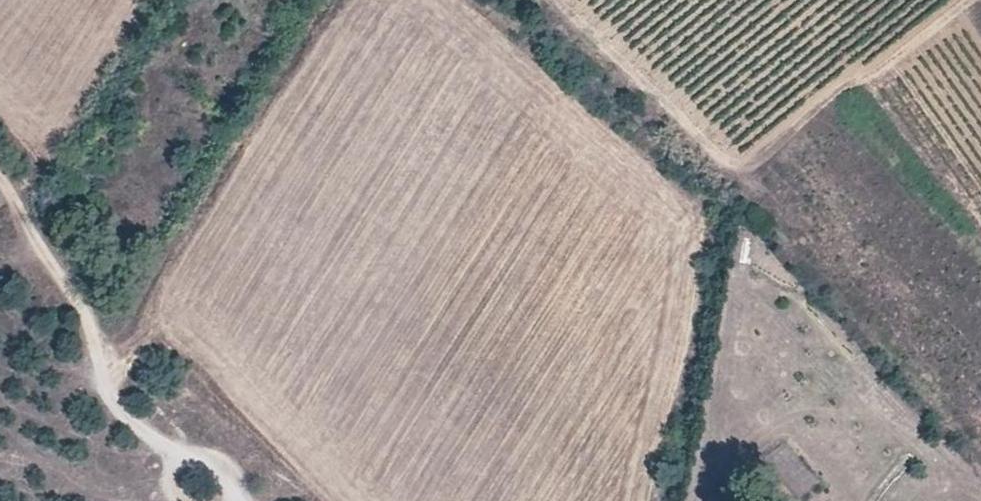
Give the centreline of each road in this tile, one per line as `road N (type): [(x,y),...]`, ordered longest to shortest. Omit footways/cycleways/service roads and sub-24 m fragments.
road 1 (track): [(248,500),(109,383),(94,338),(0,169)]

